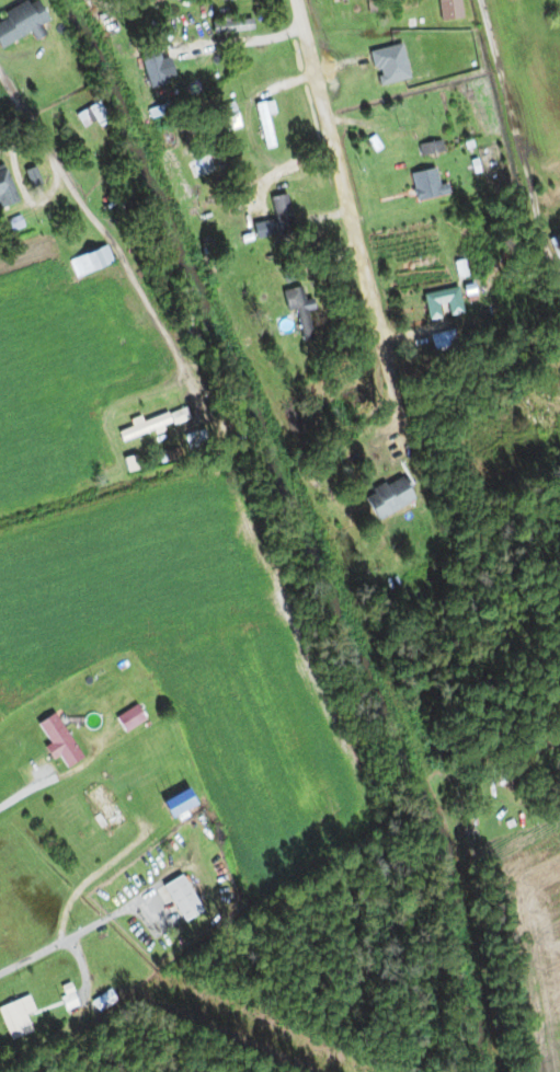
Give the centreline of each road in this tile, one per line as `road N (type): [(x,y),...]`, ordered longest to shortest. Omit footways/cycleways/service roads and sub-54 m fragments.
road 1 (residential): [(294,0),(388,370)]

